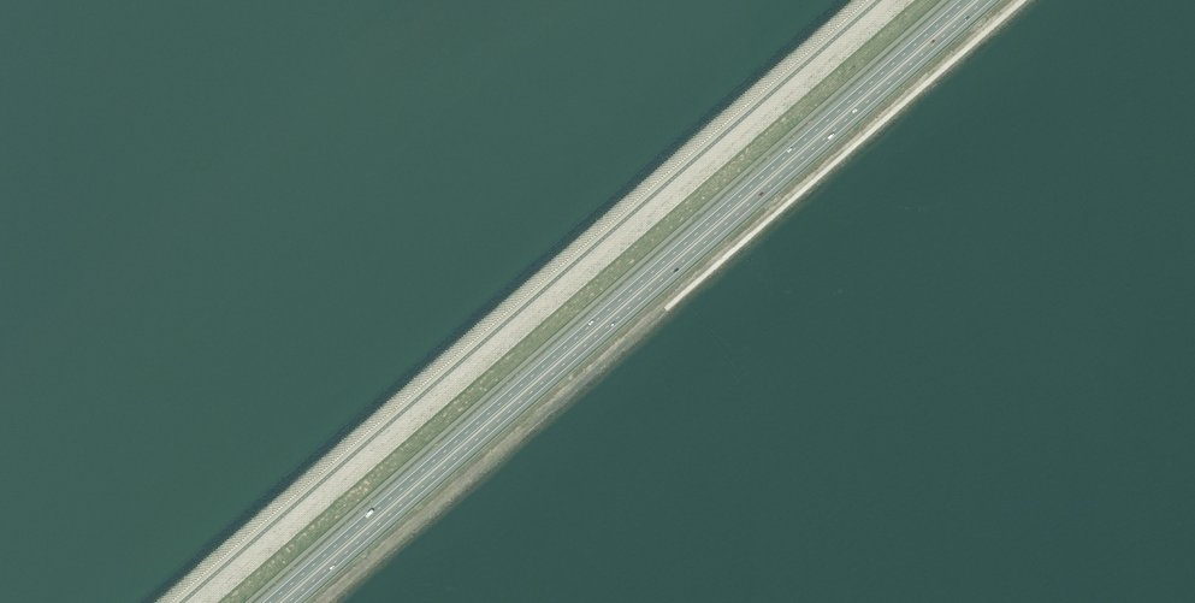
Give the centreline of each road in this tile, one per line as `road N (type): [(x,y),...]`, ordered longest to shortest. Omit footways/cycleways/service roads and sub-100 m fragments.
road 1 (motorway): [(967,0),(269,602)]
road 2 (motorway): [(287,602),(985,0)]

